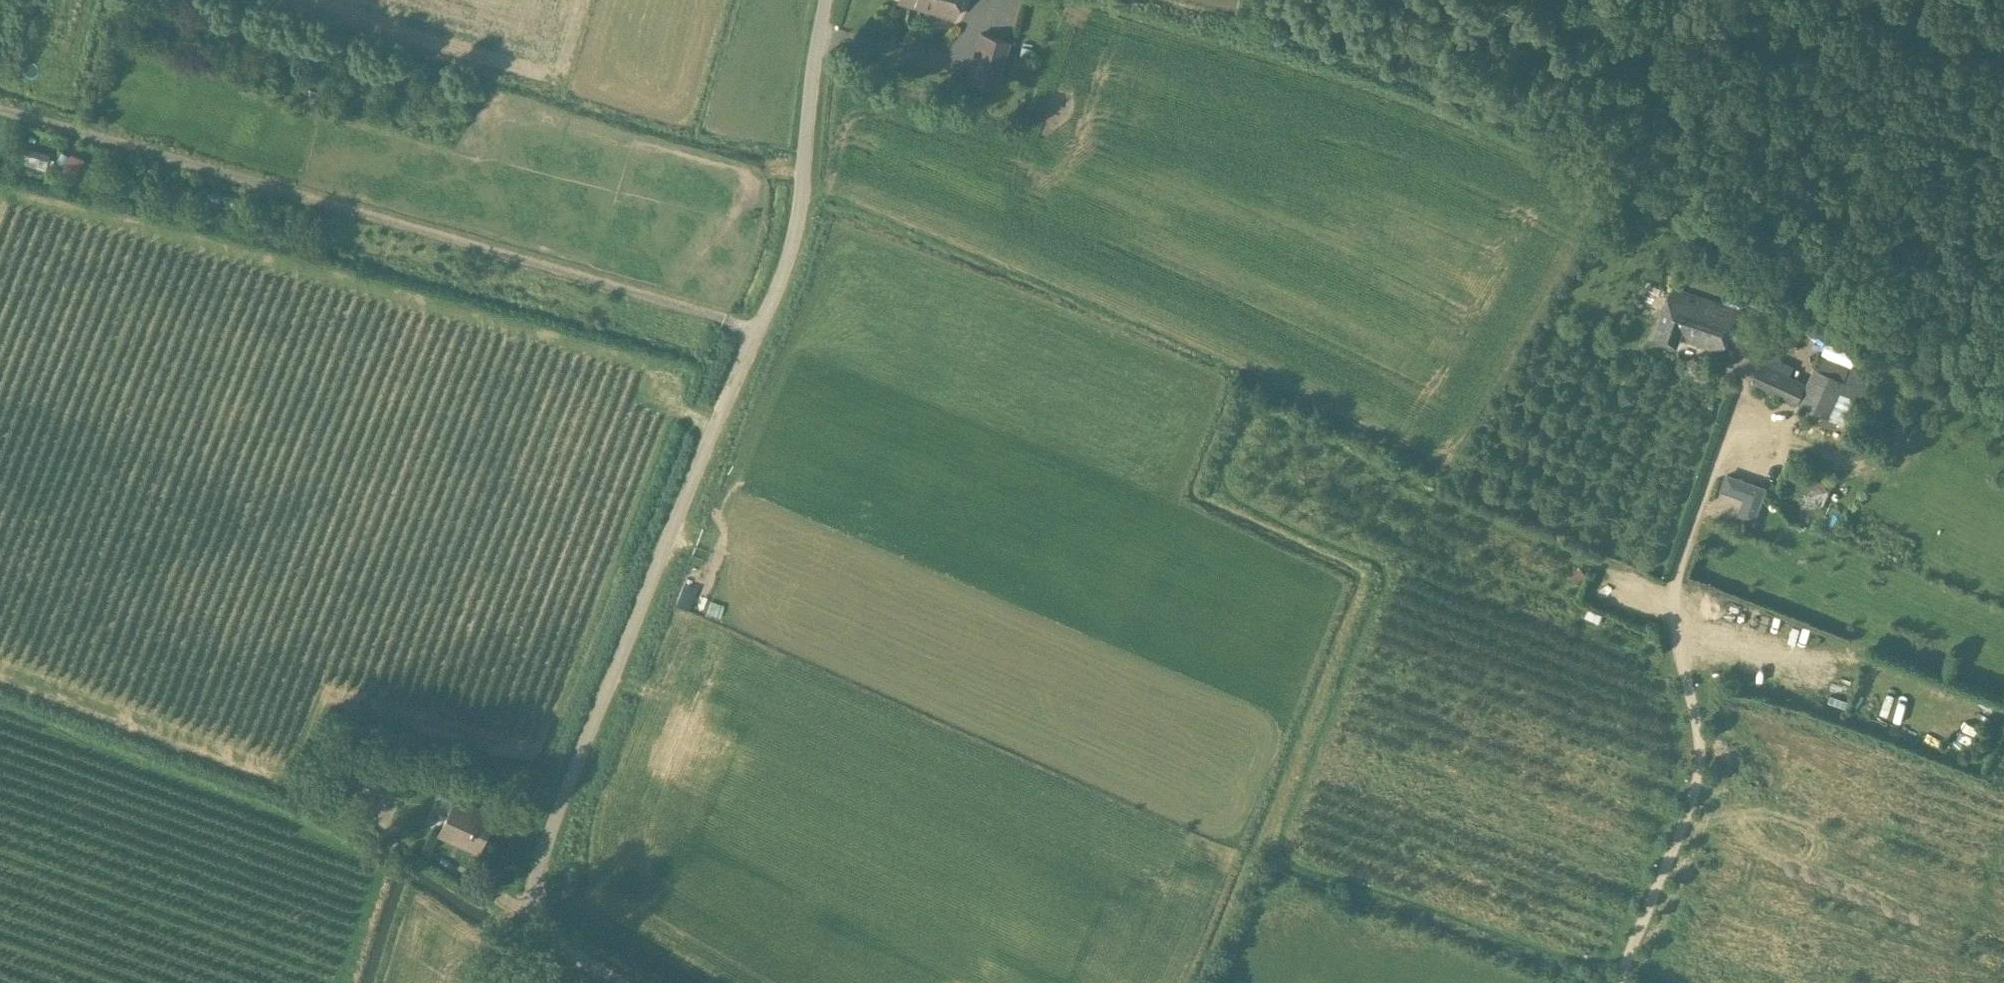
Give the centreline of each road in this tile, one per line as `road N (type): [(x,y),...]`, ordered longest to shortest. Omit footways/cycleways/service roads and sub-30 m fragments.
road 1 (unclassified): [(758,331),(0,105)]
road 2 (unclassified): [(619,982),(556,946),(539,924),(539,853),(758,331)]
road 3 (track): [(1616,982),(1702,783),(1705,740),(1669,640),(1670,599),(1736,394)]
road 4 (unclassified): [(758,331),(795,238),(823,0)]

